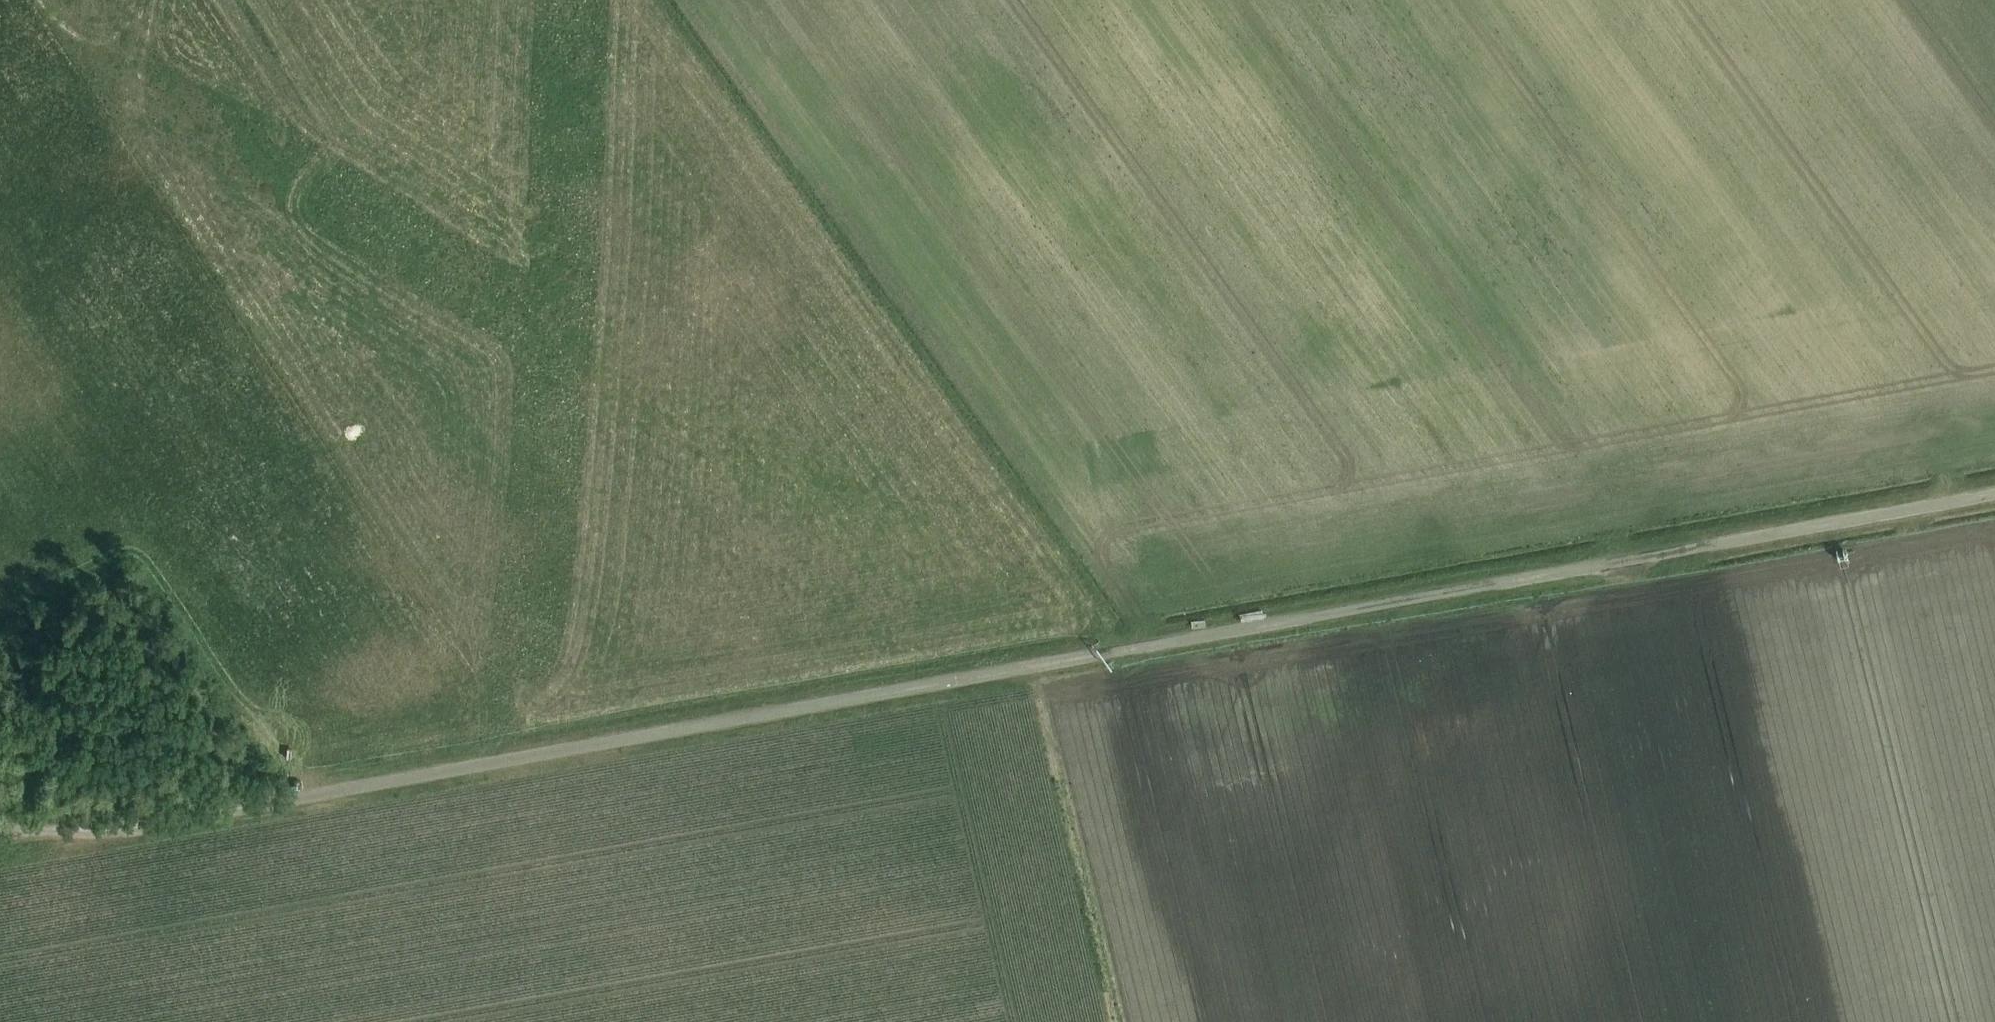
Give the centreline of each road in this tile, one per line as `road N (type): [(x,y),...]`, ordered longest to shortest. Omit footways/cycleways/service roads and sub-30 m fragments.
road 1 (unclassified): [(0,832),(131,828),(1994,495)]

